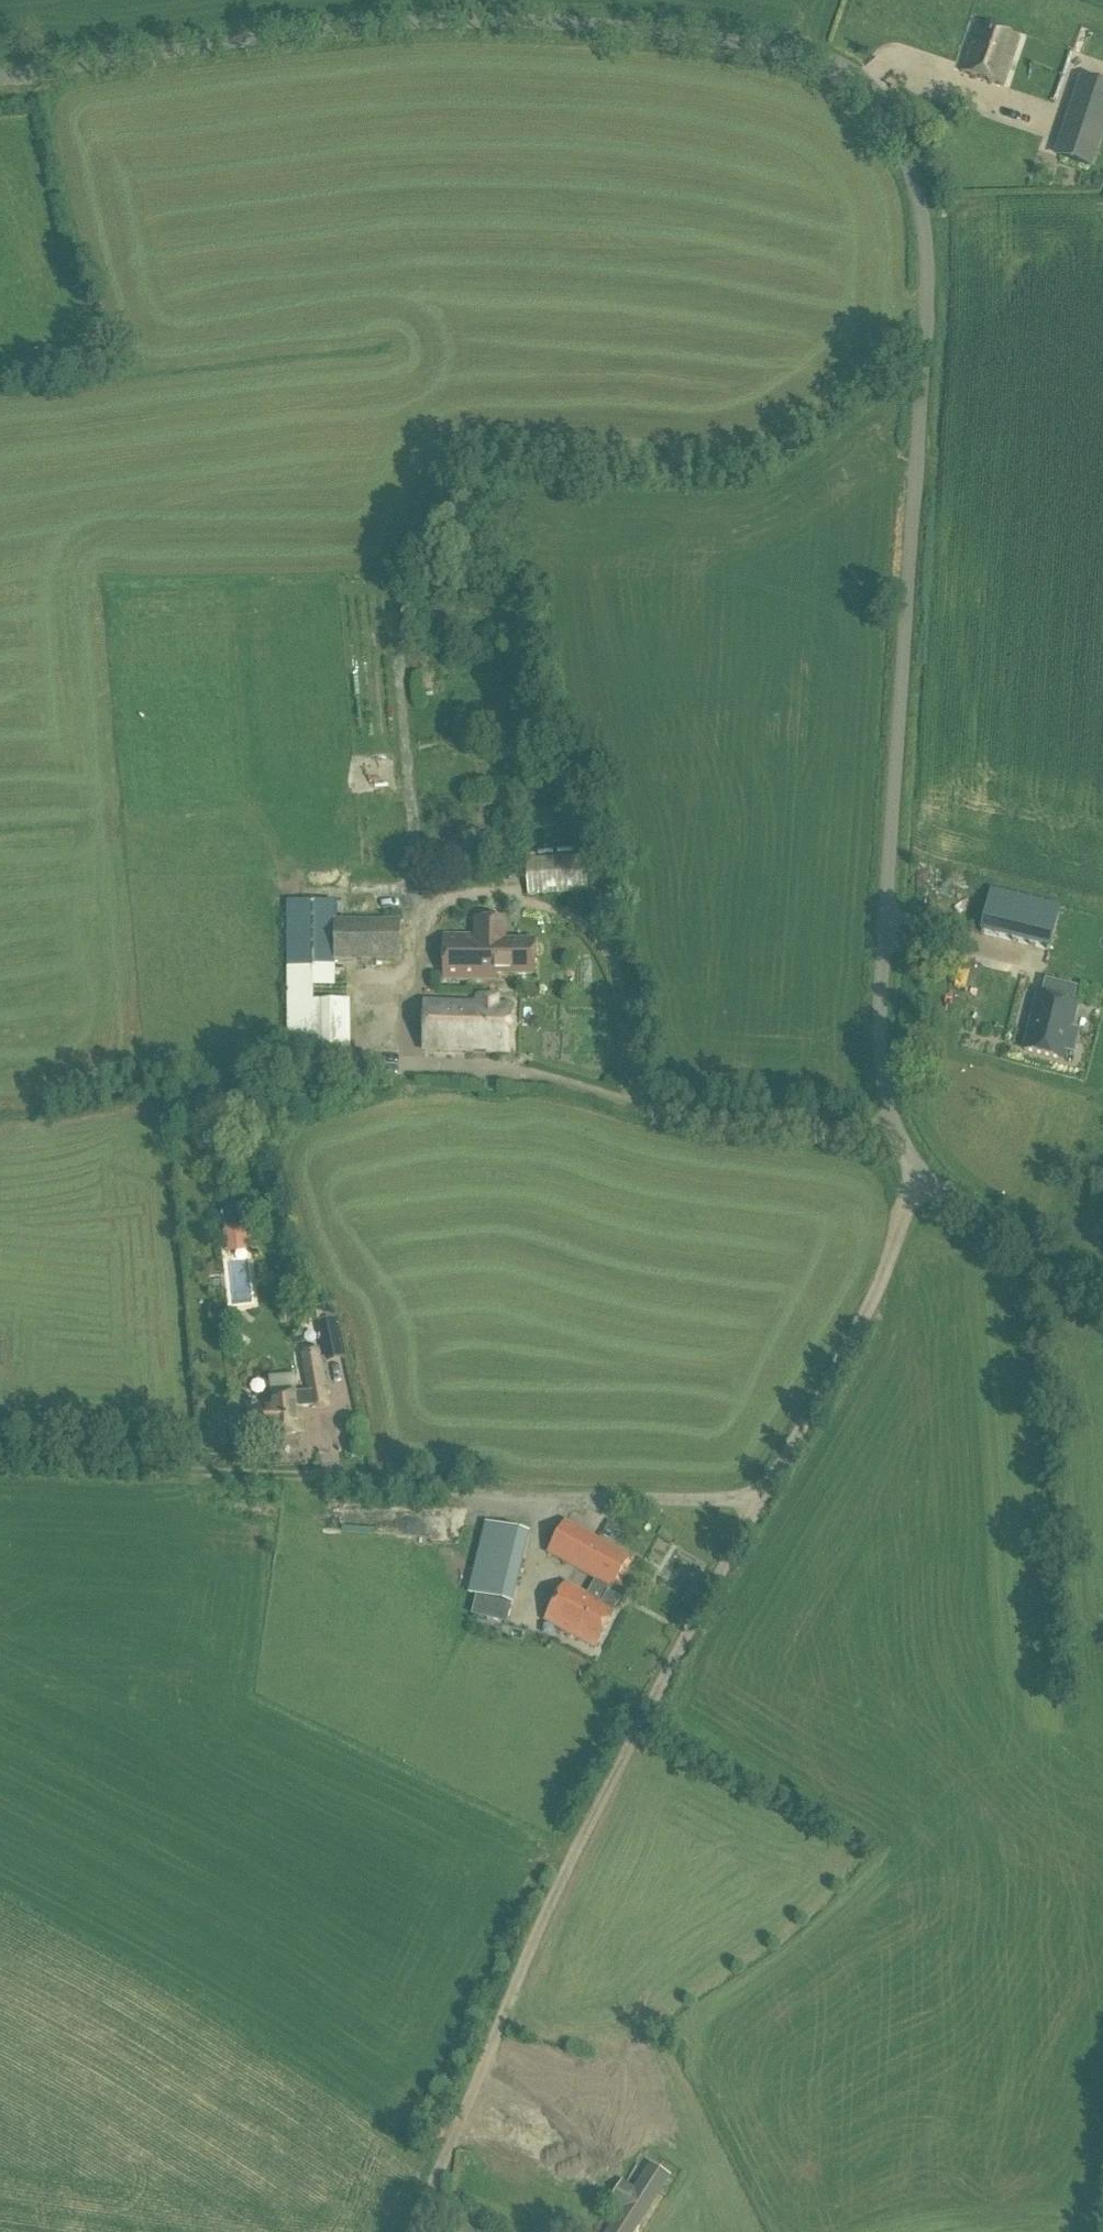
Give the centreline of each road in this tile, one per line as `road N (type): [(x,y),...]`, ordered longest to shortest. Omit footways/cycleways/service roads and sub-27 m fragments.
road 1 (unclassified): [(921,1176),(900,1140),(878,1058),(926,245),(906,162),(873,106),(829,72),(745,44),(506,21),(357,25),(0,75)]
road 2 (unclassified): [(410,2231),(534,1939),(758,1502)]
road 3 (unclassified): [(758,1502),(0,1471)]
road 4 (unclassified): [(758,1502),(854,1346),(921,1176)]
road 5 (unclassified): [(1102,1292),(1031,1256),(921,1176)]

